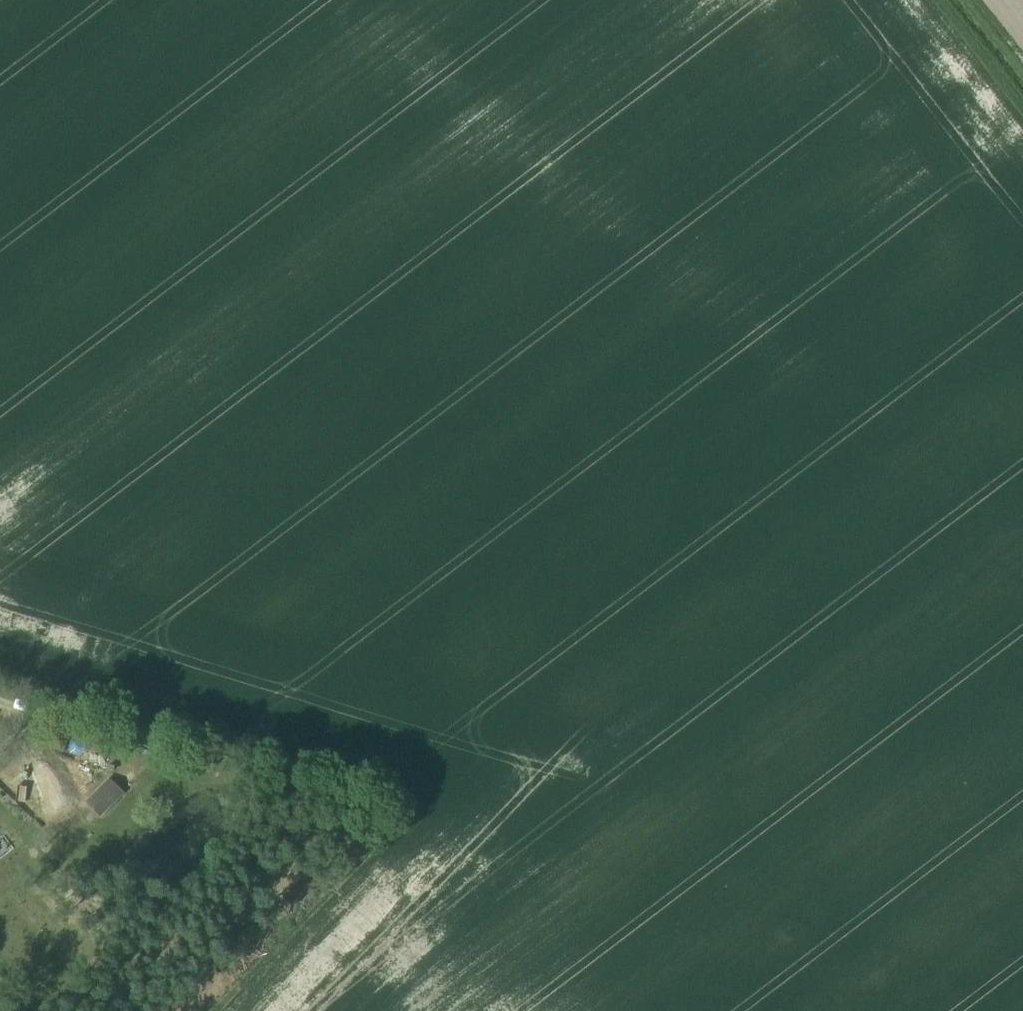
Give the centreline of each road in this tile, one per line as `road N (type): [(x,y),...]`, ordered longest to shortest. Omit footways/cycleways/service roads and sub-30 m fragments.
road 1 (track): [(392,819),(0,707)]

